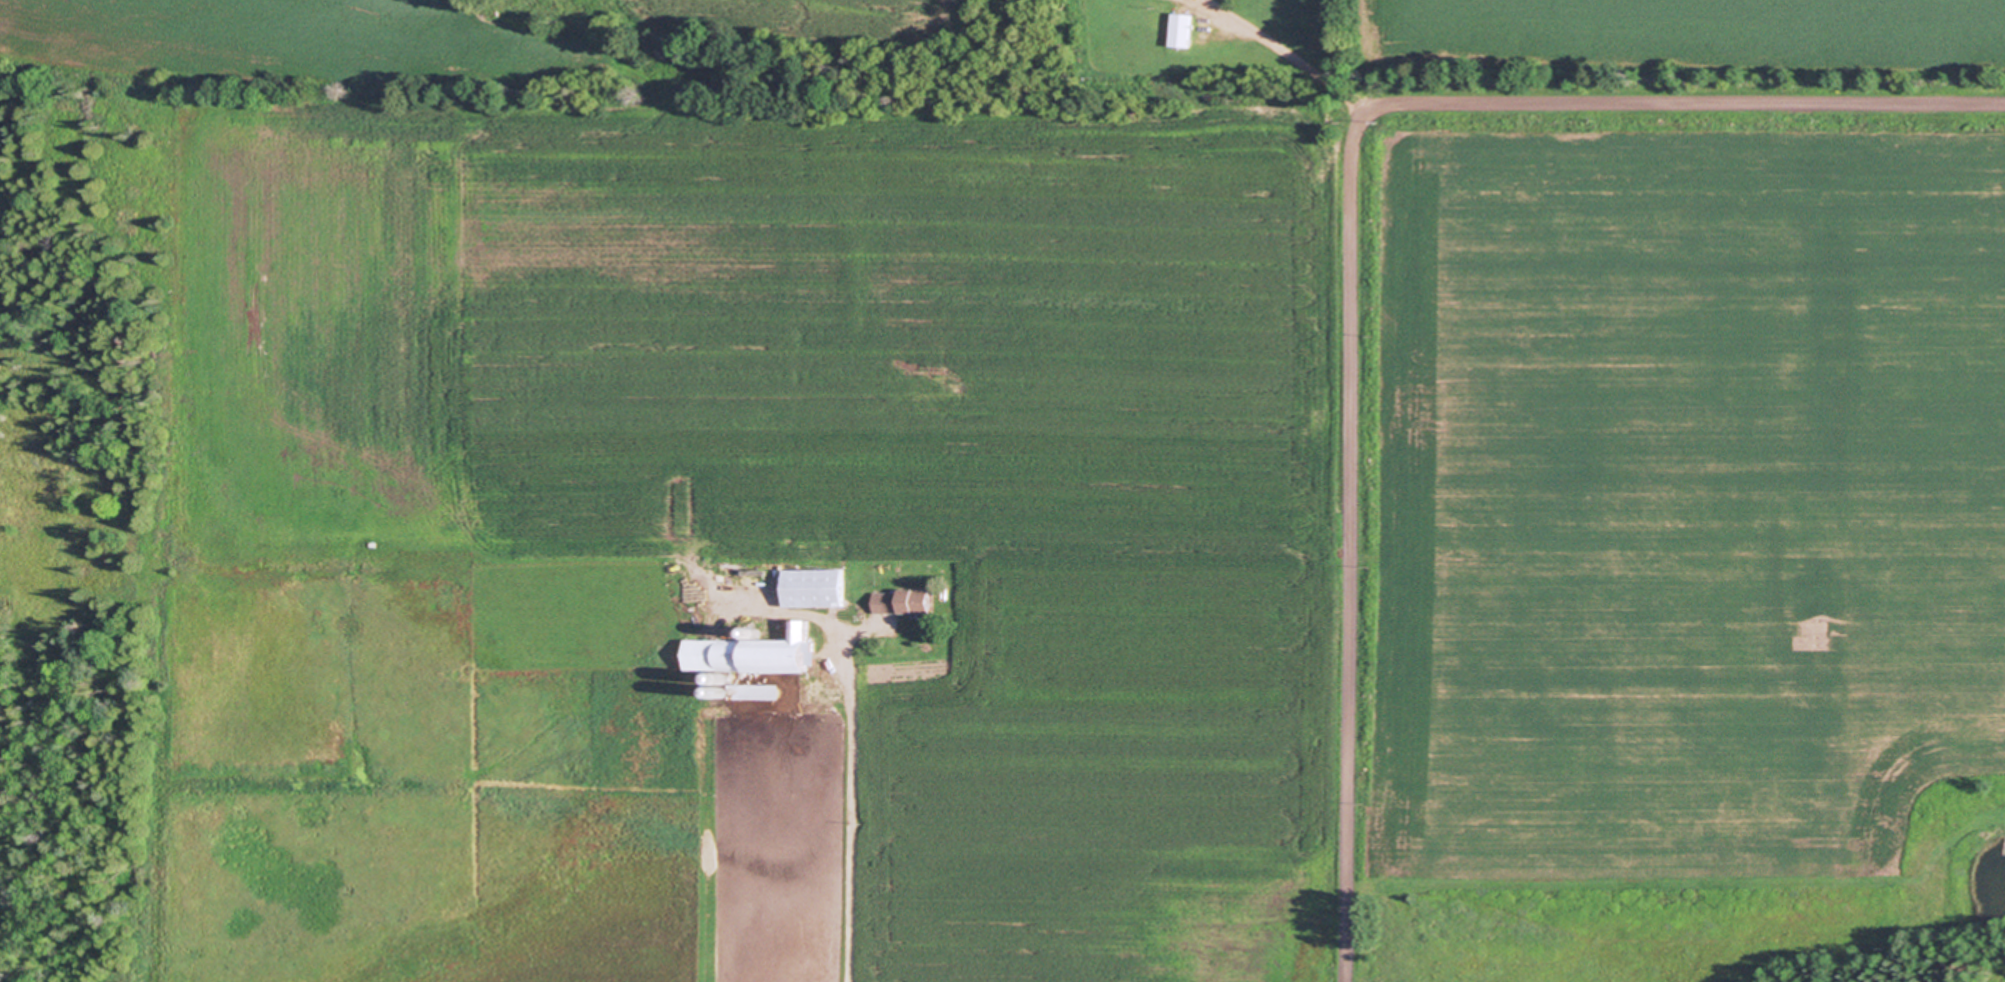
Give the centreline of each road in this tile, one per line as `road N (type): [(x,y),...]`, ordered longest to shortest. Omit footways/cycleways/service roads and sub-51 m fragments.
road 1 (residential): [(1346,976),(1349,141),(1361,113),(1385,101),(2004,102)]

